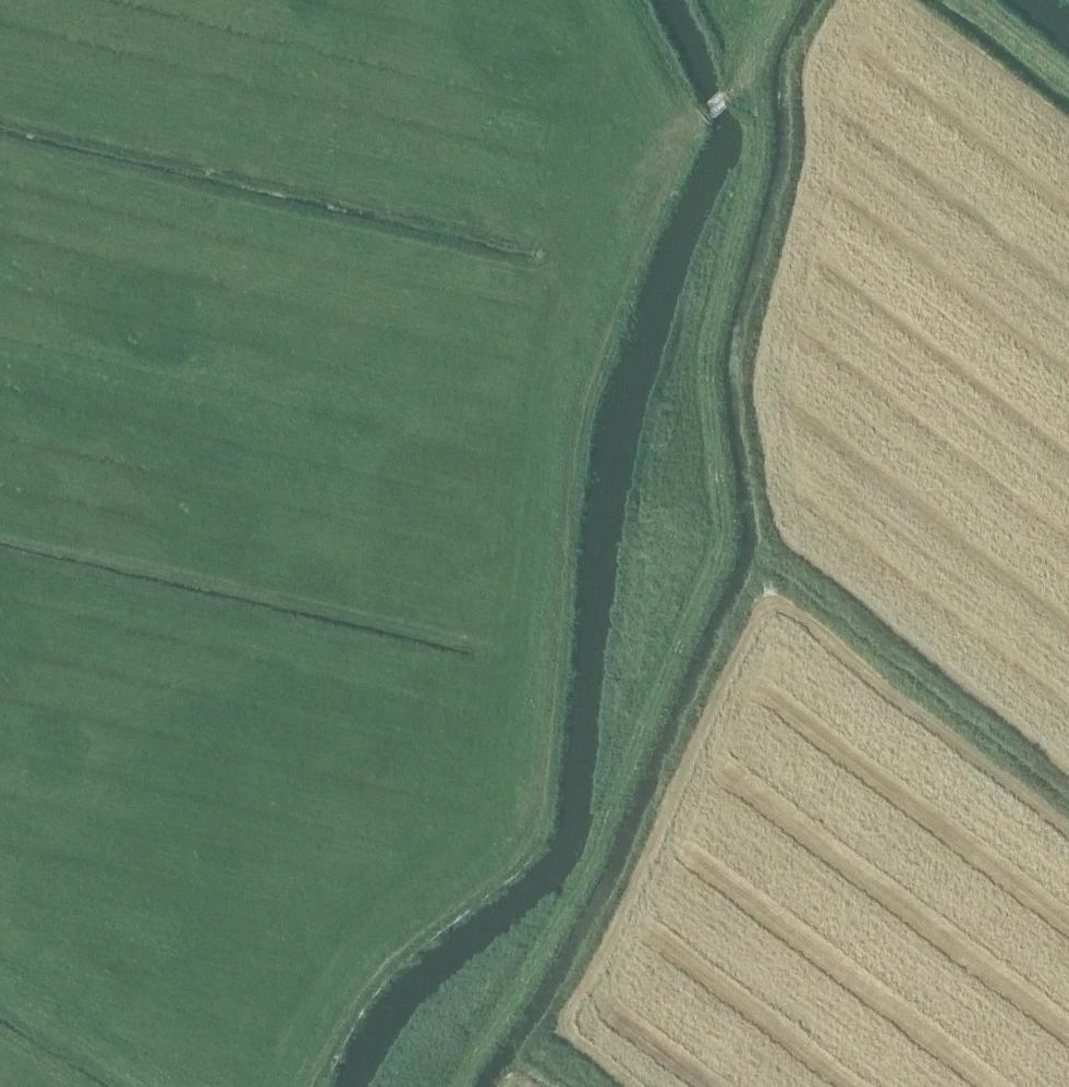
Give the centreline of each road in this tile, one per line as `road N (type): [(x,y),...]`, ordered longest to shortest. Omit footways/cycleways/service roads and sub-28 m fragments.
road 1 (track): [(558,563),(571,419),(685,128),(626,0)]

